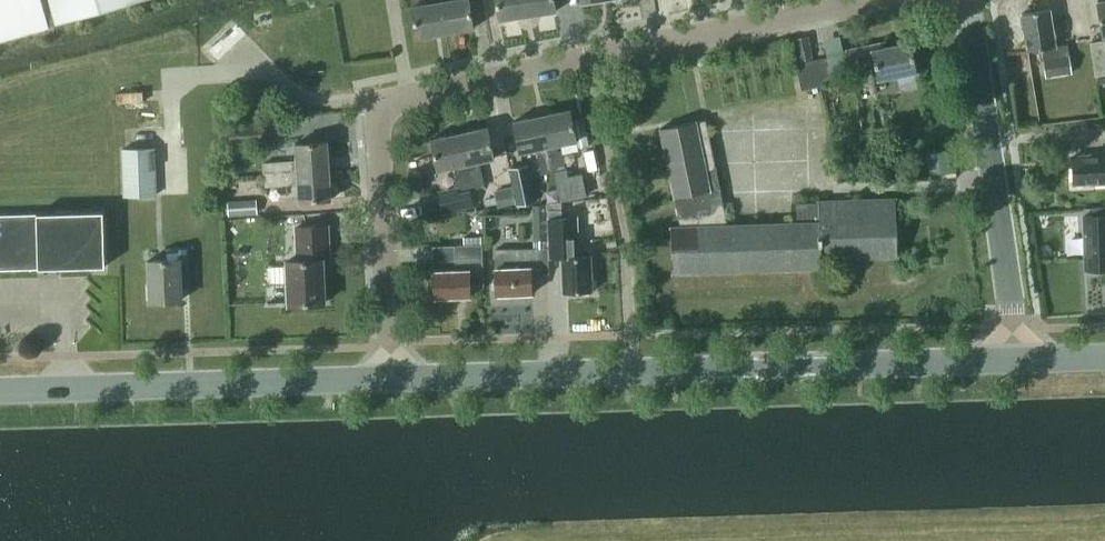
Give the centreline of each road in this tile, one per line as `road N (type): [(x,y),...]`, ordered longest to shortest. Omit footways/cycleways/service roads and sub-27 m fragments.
road 1 (residential): [(393,378),(373,100),(585,60)]
road 2 (tertiary): [(0,390),(393,378)]
road 3 (tertiary): [(634,373),(1017,361)]
road 4 (unclassified): [(1017,361),(970,0)]
road 5 (residential): [(634,373),(624,244),(585,60)]
road 6 (residential): [(585,60),(871,0)]
road 7 (tertiary): [(393,378),(634,373)]

